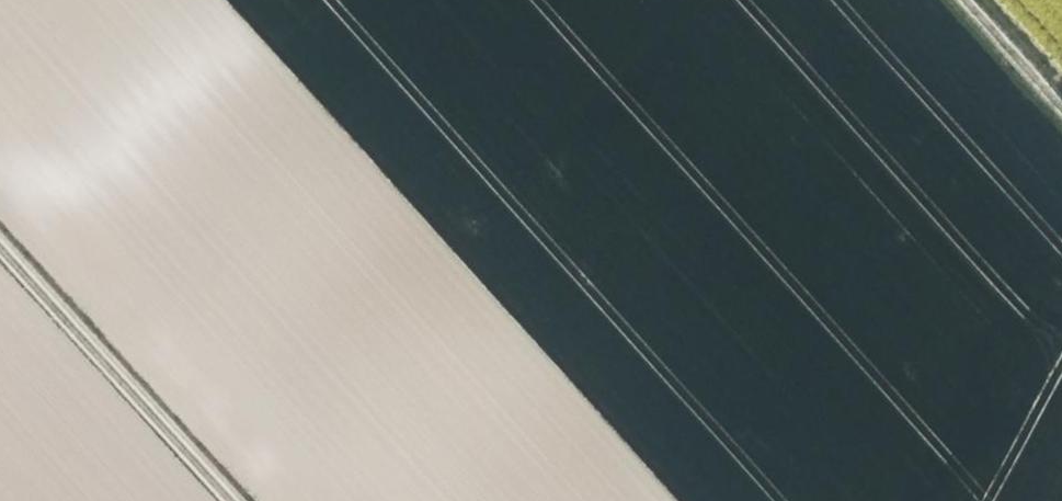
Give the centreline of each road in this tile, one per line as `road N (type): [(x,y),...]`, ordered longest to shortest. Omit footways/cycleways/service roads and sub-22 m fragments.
road 1 (track): [(231,500),(0,247)]
road 2 (track): [(1061,106),(967,0)]

